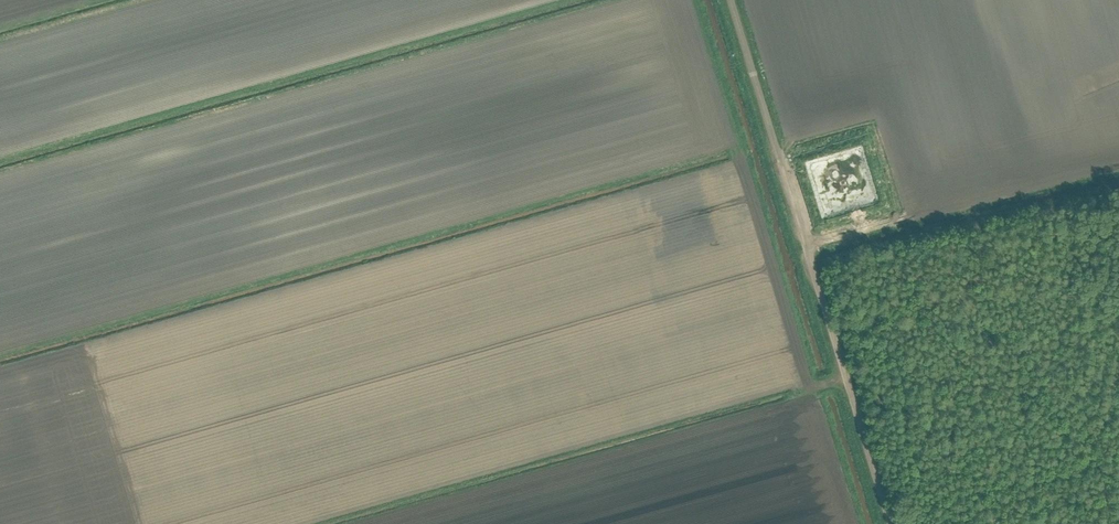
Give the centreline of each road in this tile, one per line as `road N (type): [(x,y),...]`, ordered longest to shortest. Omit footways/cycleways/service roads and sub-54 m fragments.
road 1 (unclassified): [(892,523),(731,0)]

